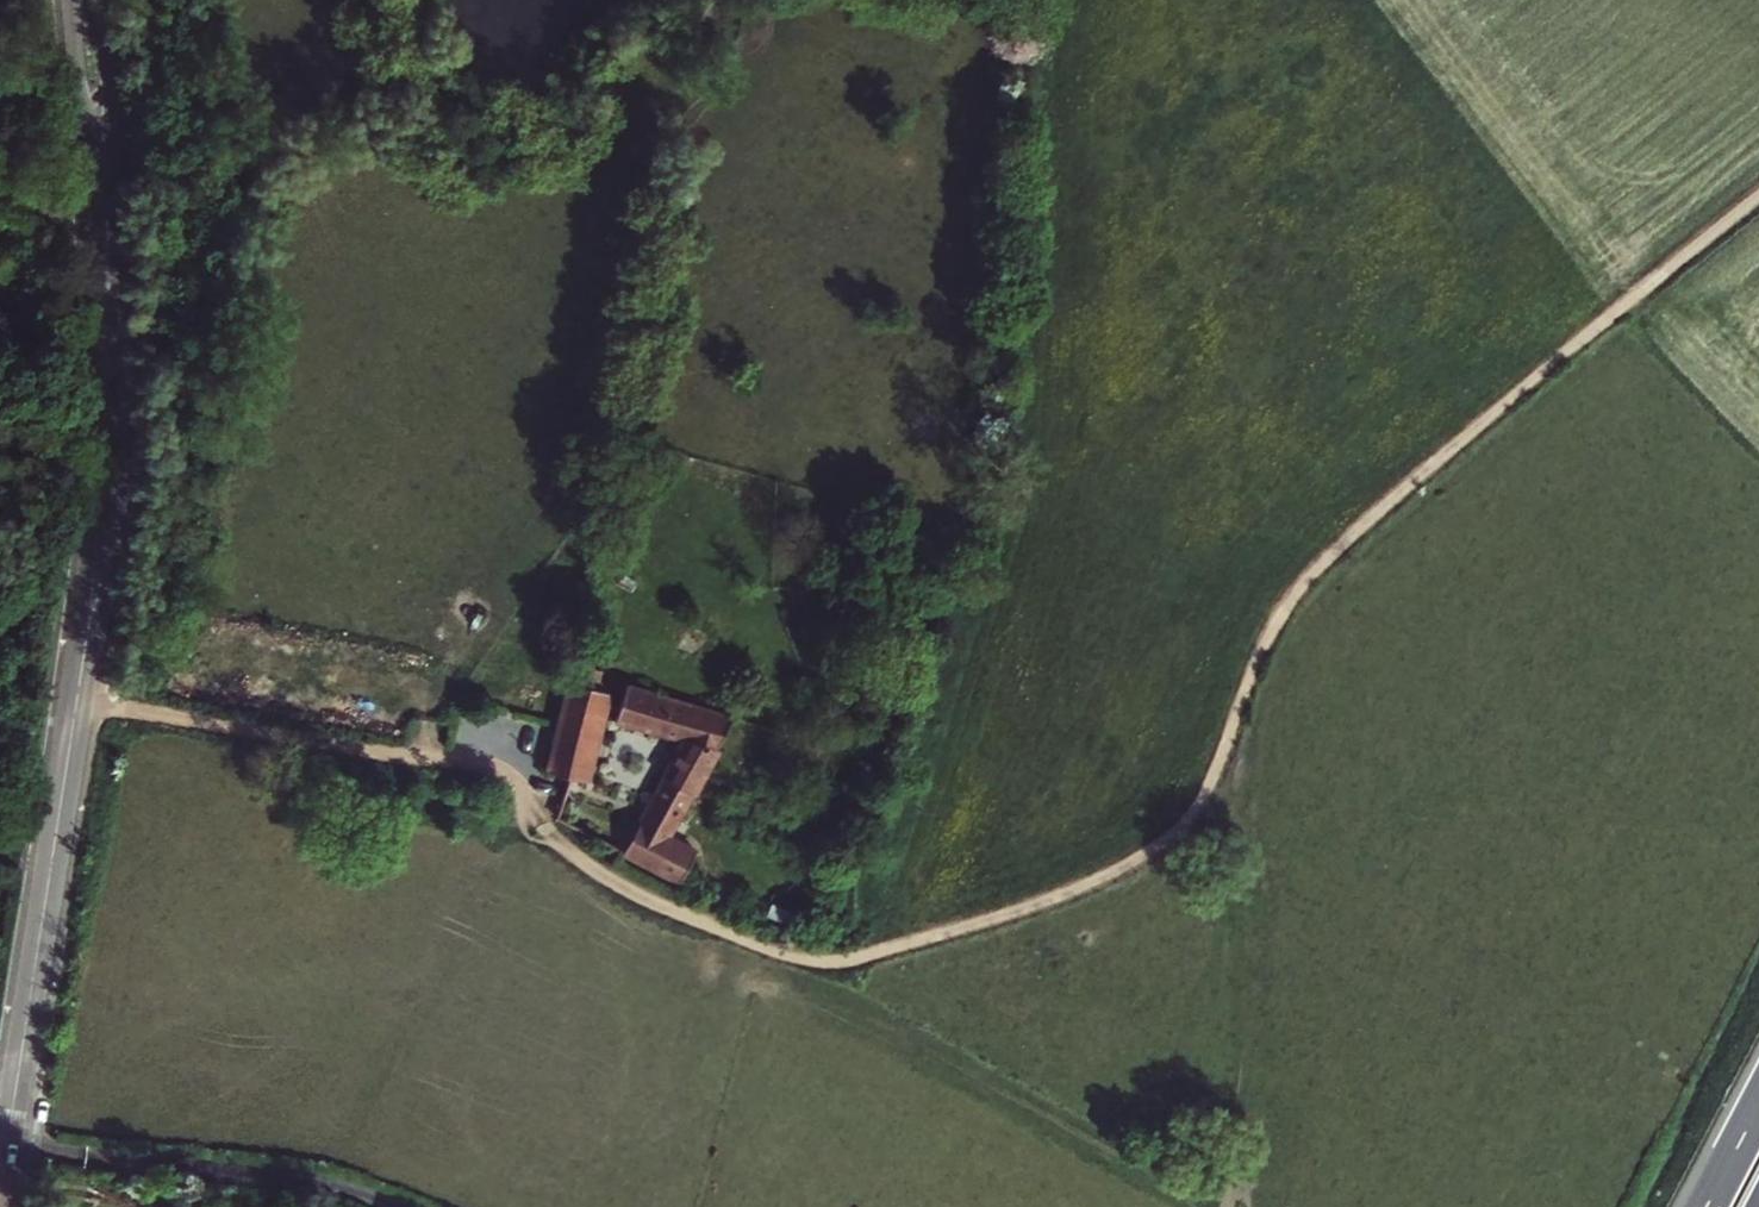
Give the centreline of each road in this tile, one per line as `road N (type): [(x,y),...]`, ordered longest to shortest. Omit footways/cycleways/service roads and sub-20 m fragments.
road 1 (residential): [(89,0),(105,156),(109,479),(2,1200)]

